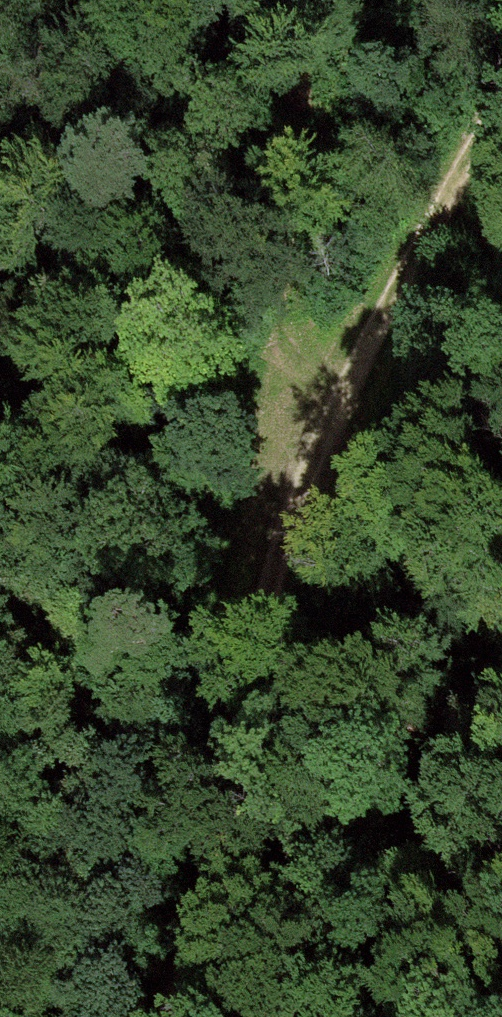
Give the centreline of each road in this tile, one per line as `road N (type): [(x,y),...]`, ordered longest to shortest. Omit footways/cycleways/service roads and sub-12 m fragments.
road 1 (track): [(501,71),(413,199),(311,396),(145,1016)]
road 2 (track): [(384,0),(288,306),(311,396)]
road 3 (track): [(201,807),(65,1016)]

